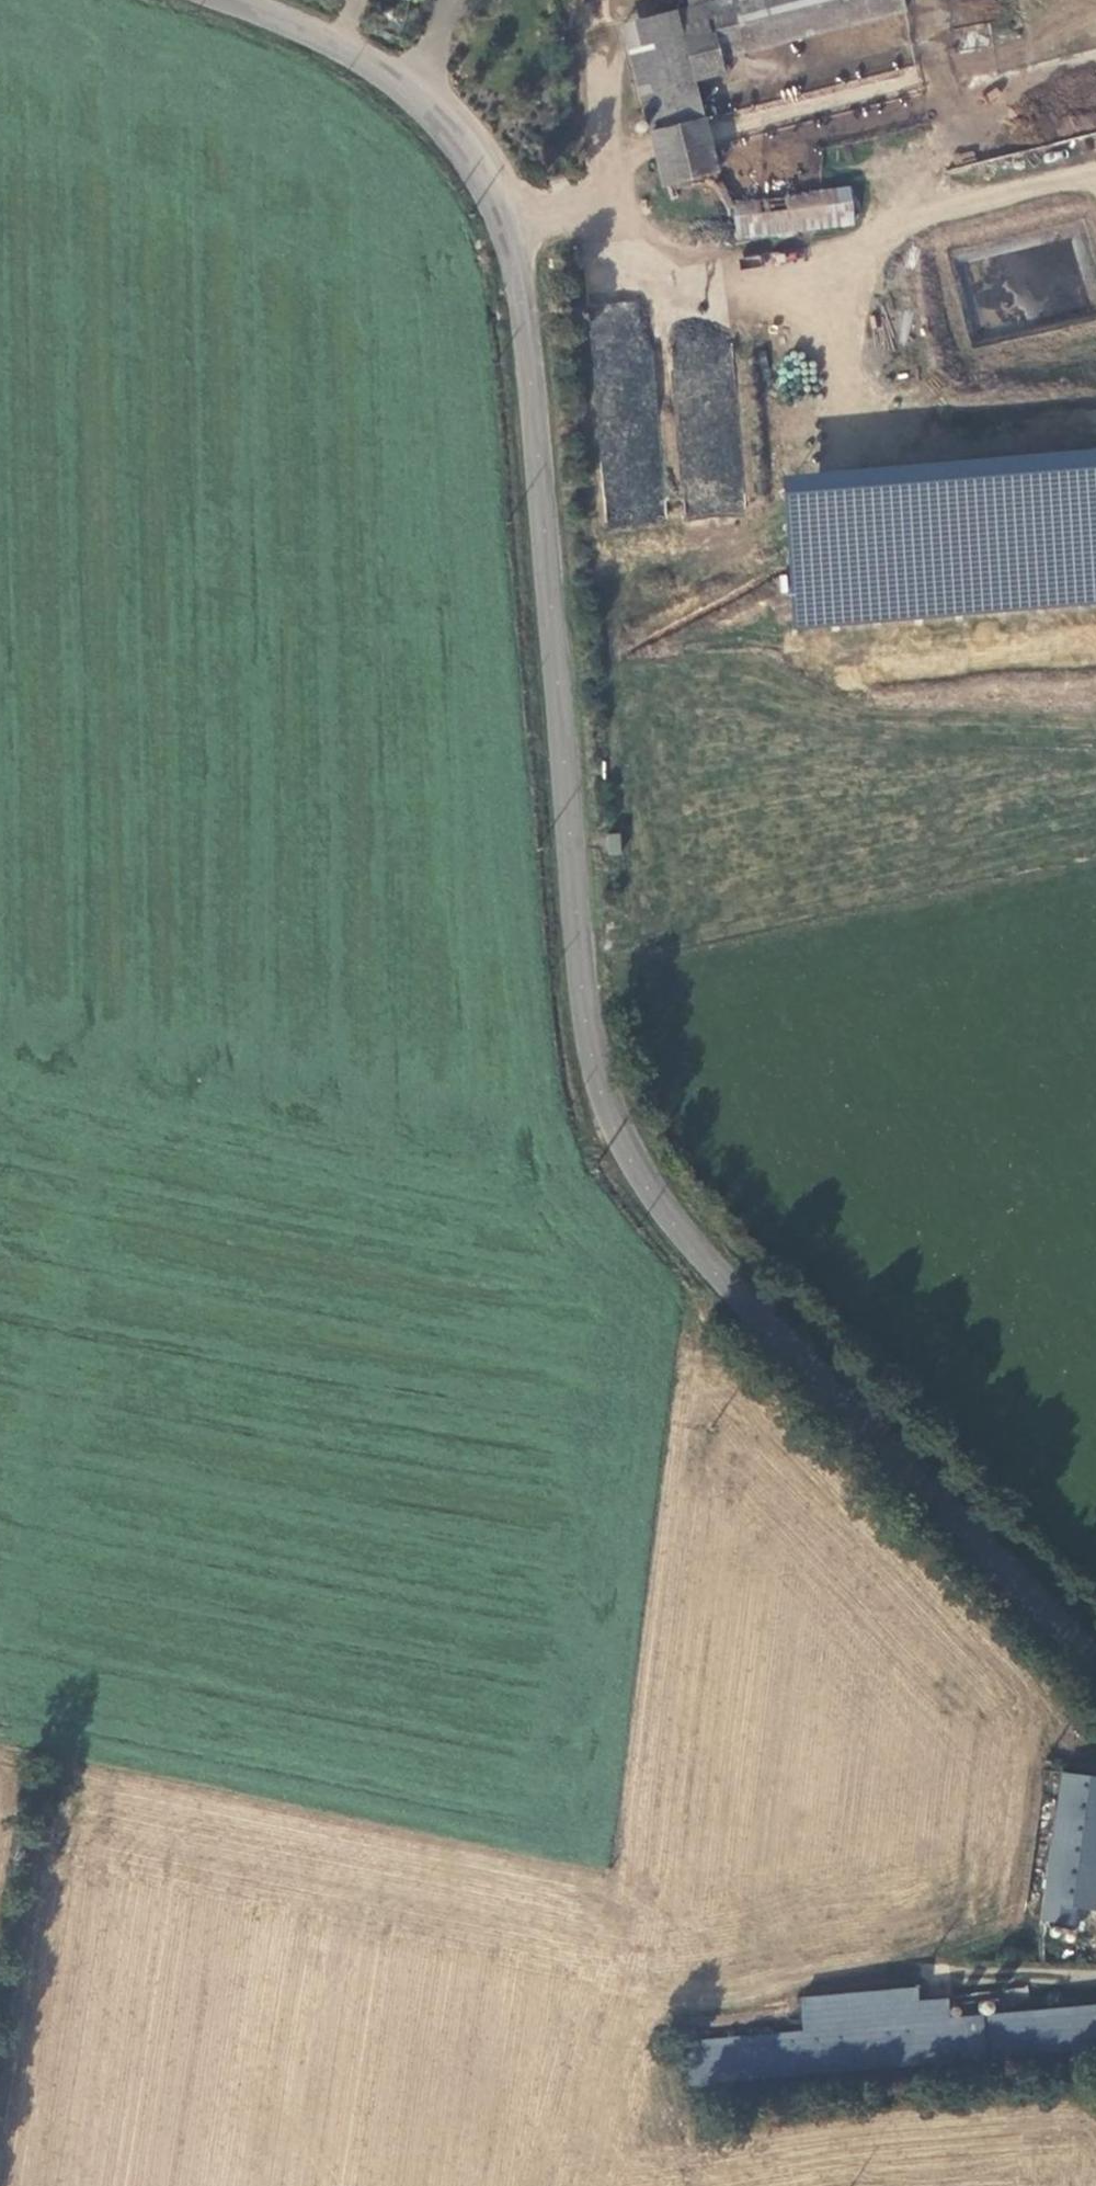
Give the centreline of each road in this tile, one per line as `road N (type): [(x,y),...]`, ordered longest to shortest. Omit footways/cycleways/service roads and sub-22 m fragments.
road 1 (tertiary): [(229,0),(337,43),(413,90),(453,131),(503,225),(529,377),(590,1054),(631,1162),(715,1273),(1095,1661)]

